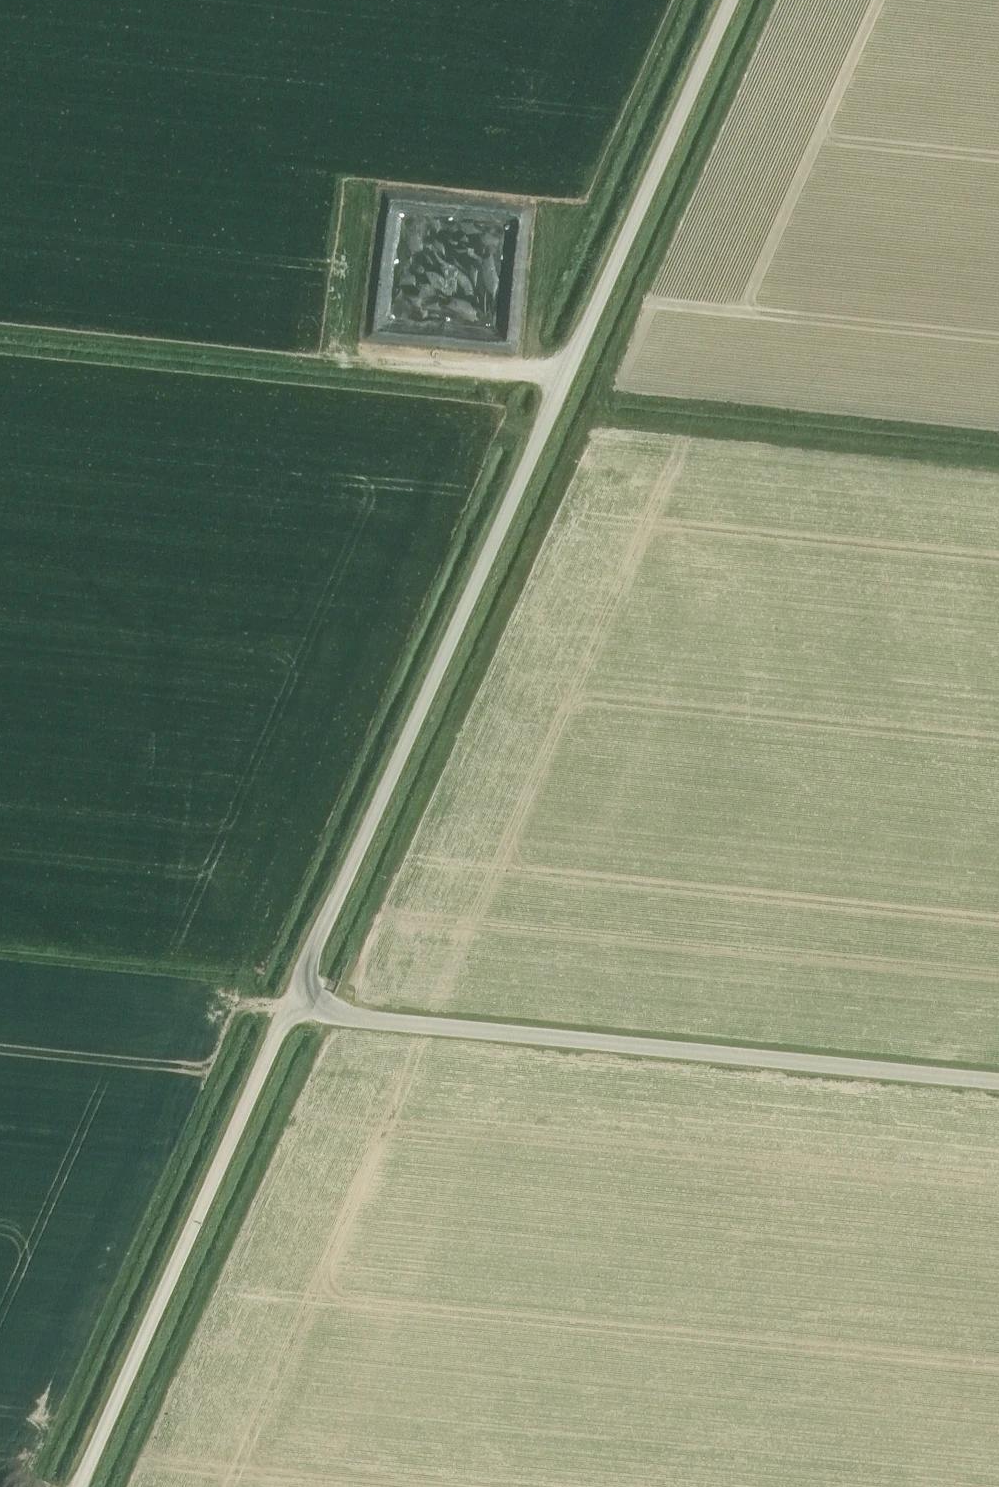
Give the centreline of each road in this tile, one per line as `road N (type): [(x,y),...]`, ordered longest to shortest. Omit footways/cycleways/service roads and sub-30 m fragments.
road 1 (unclassified): [(294,1004),(731,0)]
road 2 (unclassified): [(294,1004),(323,1016),(998,1085)]
road 3 (unclassified): [(82,1486),(294,1004)]

